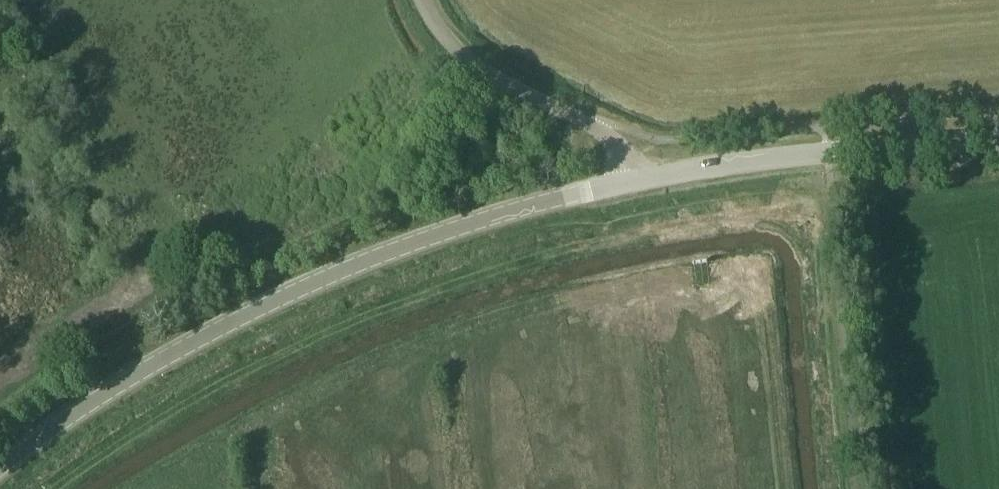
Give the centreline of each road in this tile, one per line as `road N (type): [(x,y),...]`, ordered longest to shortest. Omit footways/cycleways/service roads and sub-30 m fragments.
road 1 (tertiary): [(0,469),(194,342),(382,253),(645,176)]
road 2 (tertiary): [(645,176),(998,139)]
road 3 (unclassified): [(645,176),(589,122),(468,62),(422,0)]

